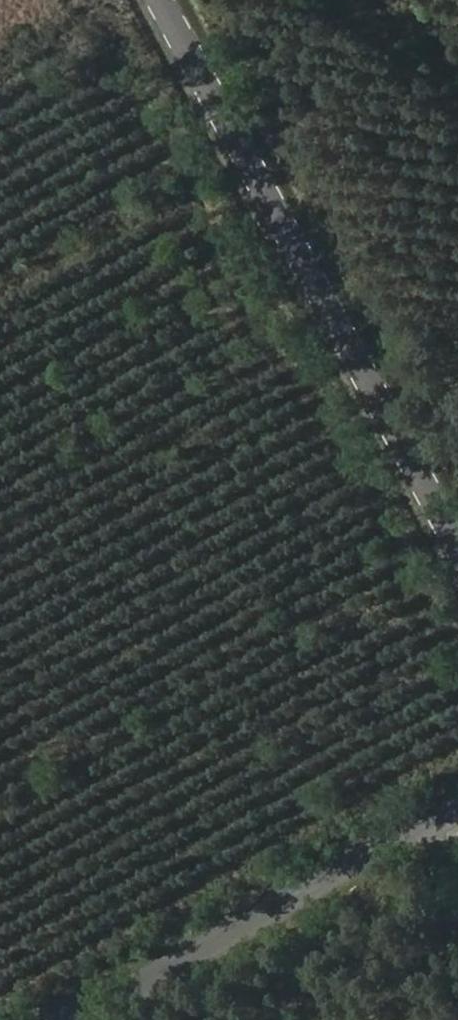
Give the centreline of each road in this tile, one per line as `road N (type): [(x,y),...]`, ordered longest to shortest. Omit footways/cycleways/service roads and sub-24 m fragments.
road 1 (tertiary): [(196,0),(457,486)]

